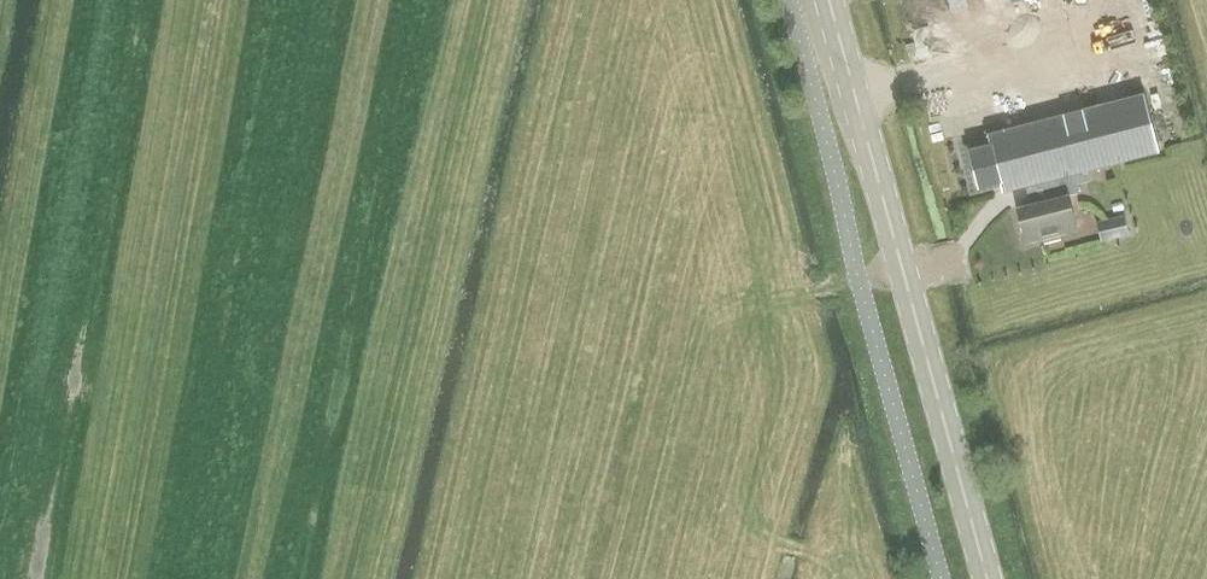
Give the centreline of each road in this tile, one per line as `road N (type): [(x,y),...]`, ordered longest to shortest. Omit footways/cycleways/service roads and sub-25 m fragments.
road 1 (secondary): [(988,578),(829,0)]

